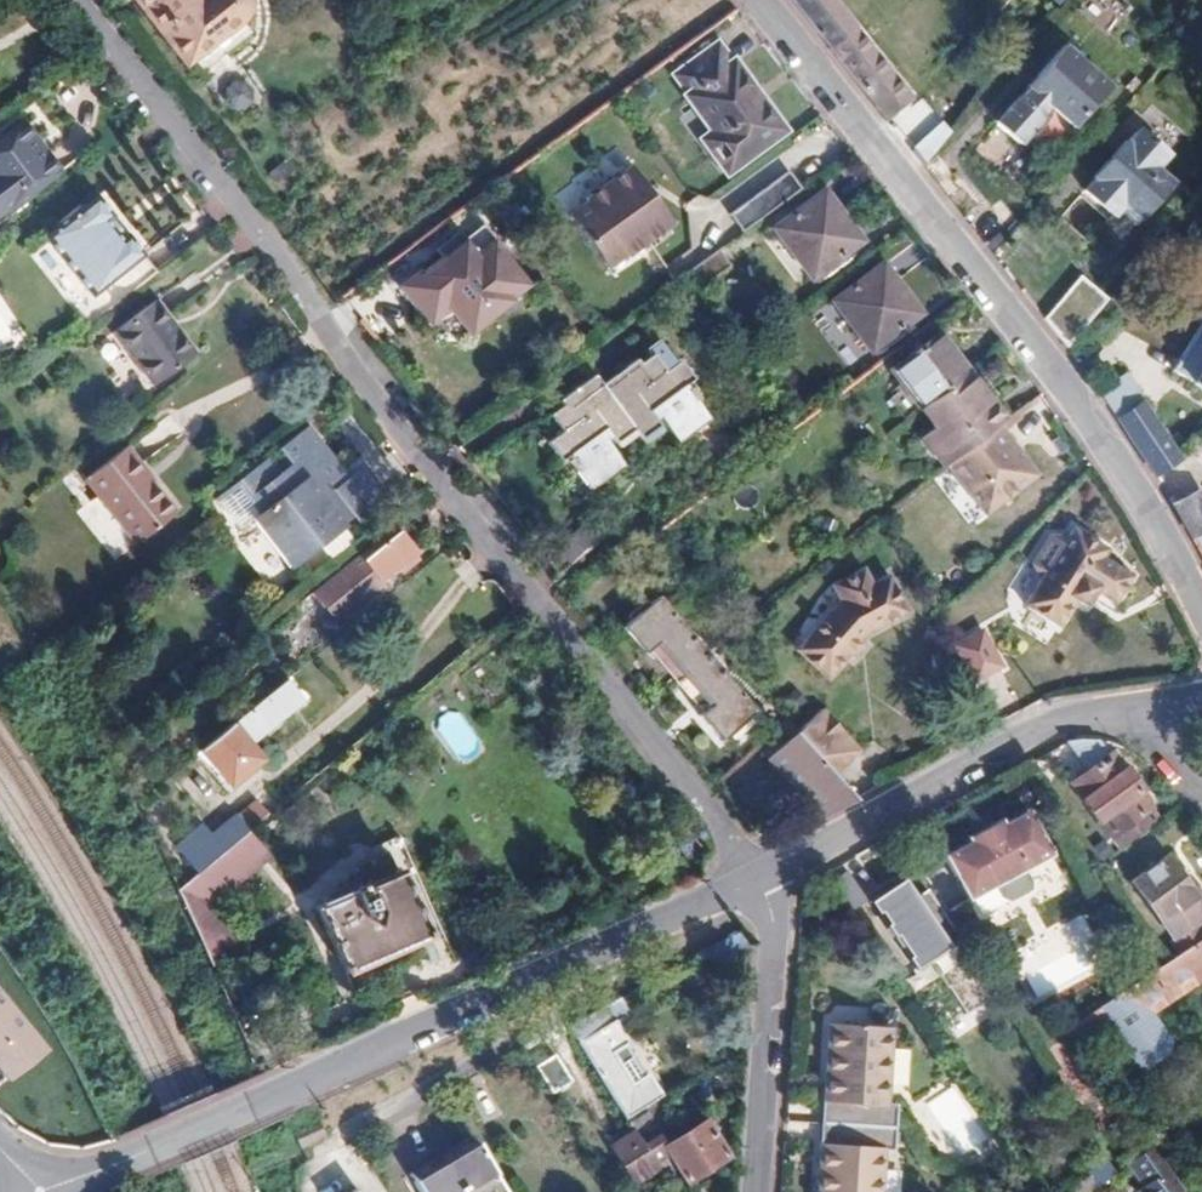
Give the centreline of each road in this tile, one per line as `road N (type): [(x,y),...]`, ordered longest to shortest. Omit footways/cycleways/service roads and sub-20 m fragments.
road 1 (residential): [(759,872),(71,0)]
road 2 (residential): [(1201,632),(1153,531),(1031,354),(750,0)]
road 3 (residential): [(247,1104),(759,872)]
road 4 (residential): [(303,1157),(708,932),(759,872)]
road 5 (residential): [(759,872),(1048,722),(1140,715)]
road 6 (residential): [(759,872),(781,913),(759,1191)]
road 7 (residential): [(247,1104),(46,1191)]

